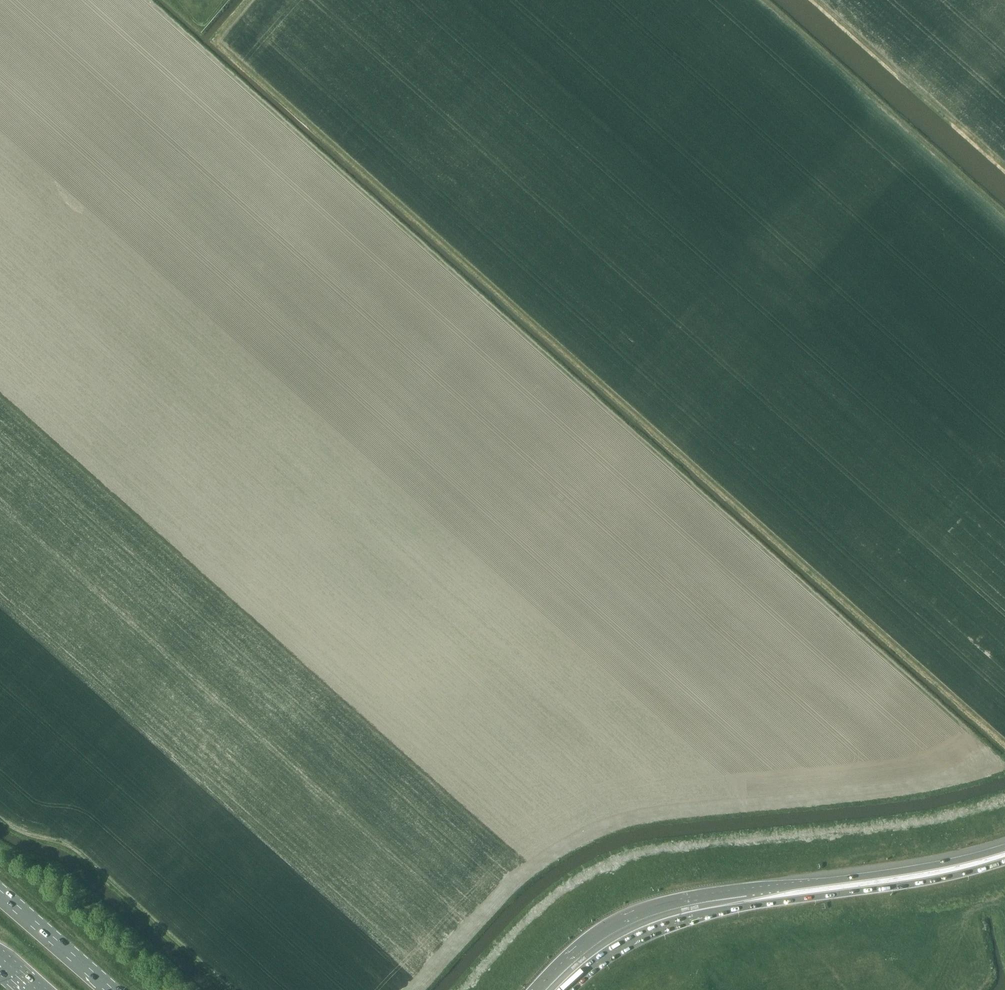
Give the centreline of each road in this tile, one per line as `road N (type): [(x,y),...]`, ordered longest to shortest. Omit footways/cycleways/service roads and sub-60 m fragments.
road 1 (motorway): [(1004,854),(670,913),(593,951),(550,989)]
road 2 (primary): [(111,989),(0,892)]

